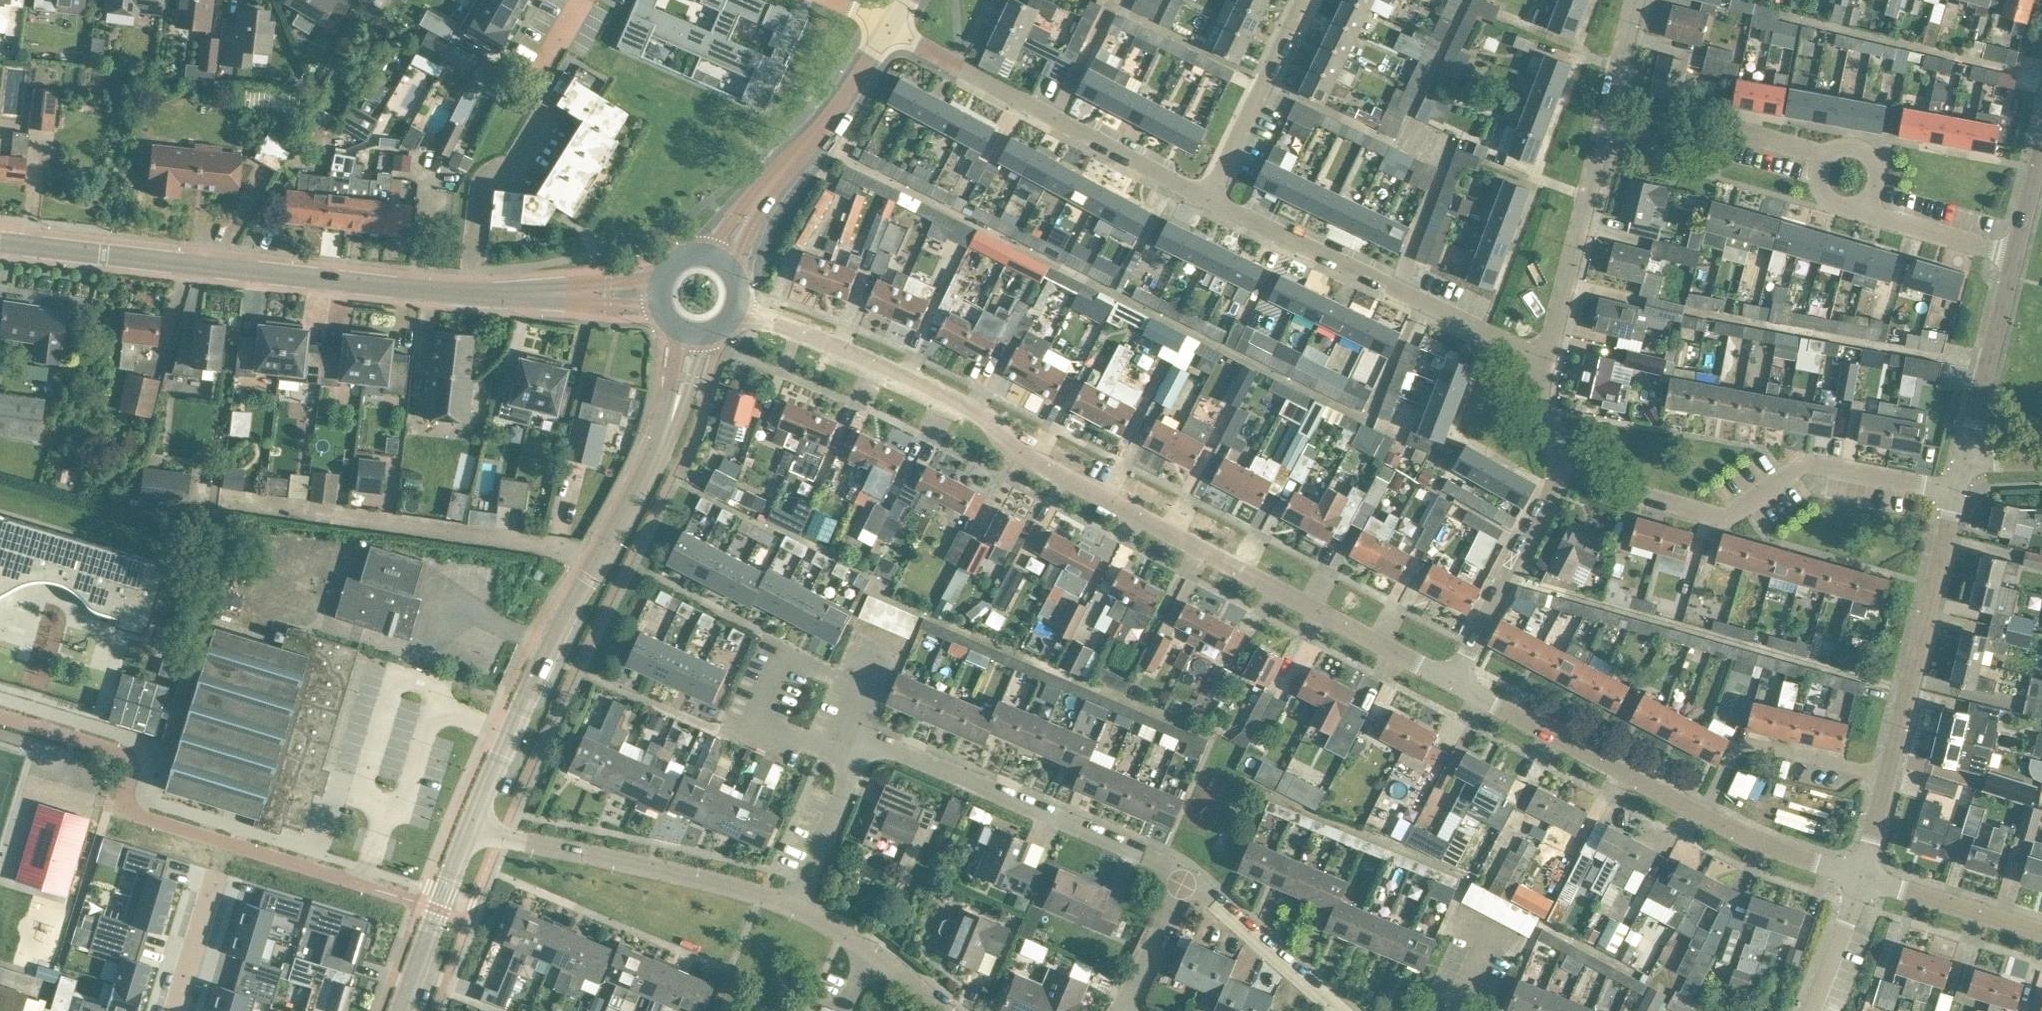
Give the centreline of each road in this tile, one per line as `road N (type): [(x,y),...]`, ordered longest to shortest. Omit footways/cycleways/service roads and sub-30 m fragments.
road 1 (unclassified): [(1452,682),(1014,450),(986,415),(739,309)]
road 2 (unclassified): [(657,293),(452,293),(0,242)]
road 3 (tertiary): [(470,827),(566,610),(665,449),(694,337)]
road 4 (residential): [(1542,356),(1636,0)]
road 5 (residential): [(1542,356),(1209,201)]
road 6 (residential): [(1209,201),(887,28)]
road 7 (residential): [(863,736),(1184,881)]
road 8 (residential): [(1452,682),(1552,497),(1542,356)]
road 9 (residential): [(1958,491),(1807,461),(1725,519),(1636,495)]
road 10 (residential): [(794,905),(470,827)]
road 11 (residential): [(1888,775),(1958,491)]
road 12 (residential): [(863,736),(854,685),(790,657),(763,717),(853,757)]
road 13 (tertiary): [(719,257),(759,193),(820,131),(887,28)]
road 14 (unclassified): [(1703,814),(1452,682)]
road 15 (residential): [(1703,814),(1740,741),(1888,775)]
road 16 (residential): [(1209,201),(1304,0)]
road 17 (residential): [(2012,256),(1965,460)]
road 18 (residential): [(1335,1010),(1184,881)]
road 19 (tertiary): [(401,1010),(470,827)]
road 20 (unclassified): [(2041,932),(1862,878)]
road 21 (residential): [(1859,209),(1879,187),(1878,167),(1865,152),(1846,147),(1828,156),(1818,174),(1821,195),(1843,210)]
road 22 (unclassified): [(1862,878),(1703,814)]
road 23 (residential): [(2012,256),(1859,209)]
road 24 (residential): [(794,905),(853,757)]
road 25 (residential): [(1809,1010),(1862,878)]
road 26 (residential): [(1184,881),(1123,1009)]
road 27 (residential): [(173,1010),(215,880)]
road 28 (residential): [(2041,136),(2012,256)]

